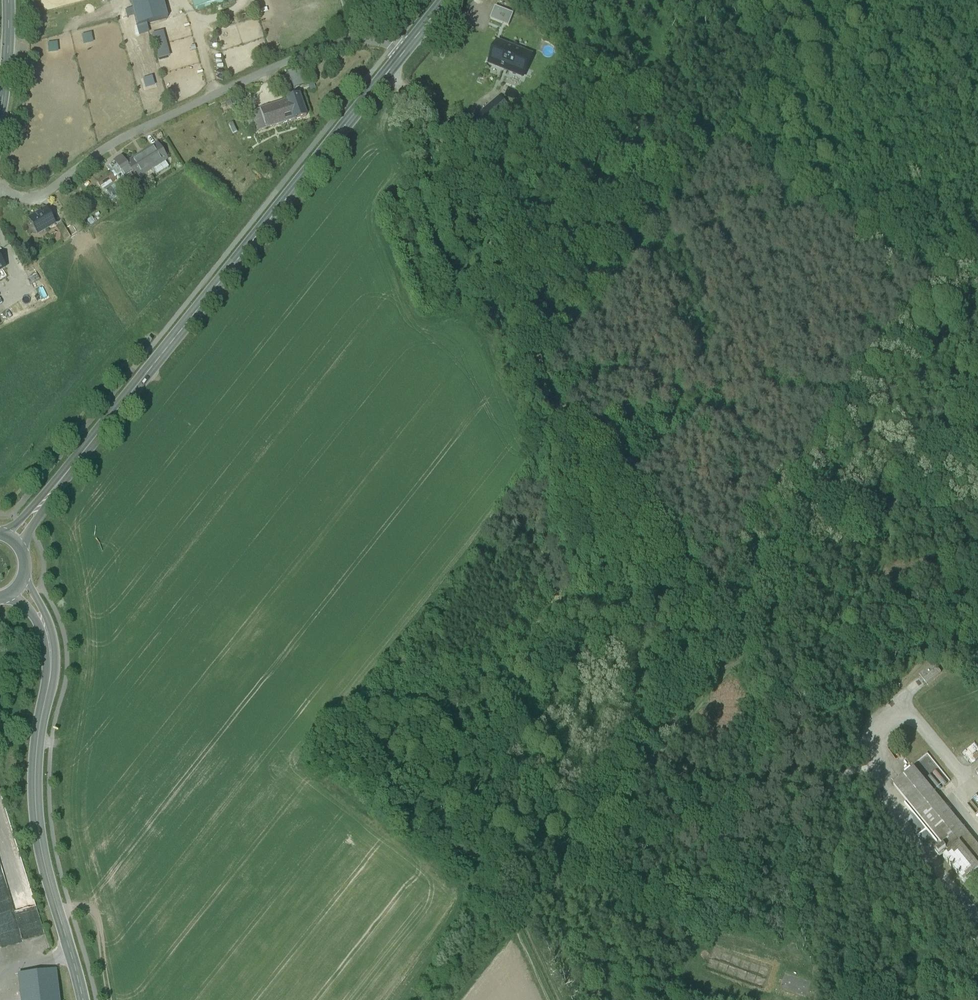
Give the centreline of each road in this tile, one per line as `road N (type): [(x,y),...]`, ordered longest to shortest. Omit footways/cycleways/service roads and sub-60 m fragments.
road 1 (primary): [(51,494),(401,57)]
road 2 (residential): [(0,192),(43,195),(120,140),(332,46),(379,43),(401,57)]
road 3 (secondary): [(45,628),(51,664),(36,752),(37,821),(83,999)]
road 4 (track): [(728,654),(873,495),(901,505),(977,397)]
road 5 (track): [(511,930),(728,654)]

